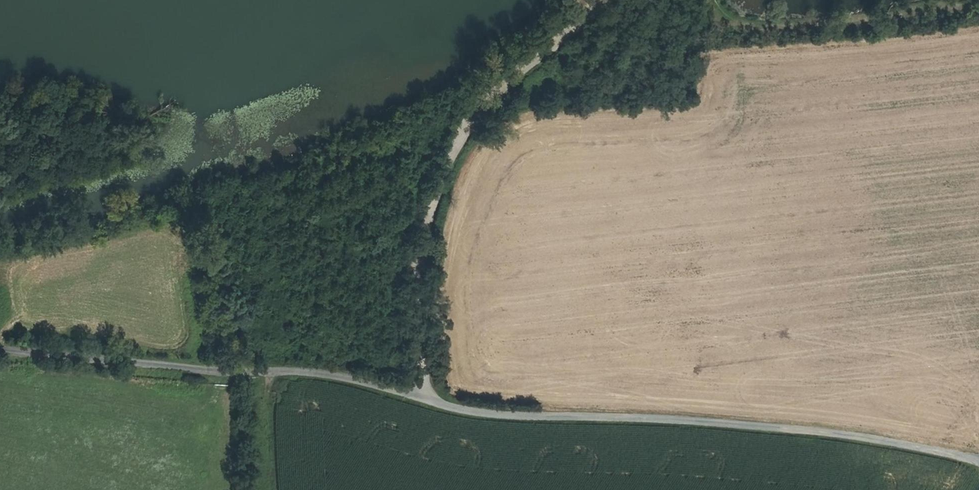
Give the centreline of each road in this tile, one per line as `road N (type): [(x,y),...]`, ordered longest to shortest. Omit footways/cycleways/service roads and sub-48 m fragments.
road 1 (unclassified): [(978,460),(744,424),(503,415),(446,408),(341,377),(223,371)]
road 2 (track): [(427,399),(416,265),(455,149),(487,99),(598,0)]
road 3 (track): [(223,371),(0,349)]

